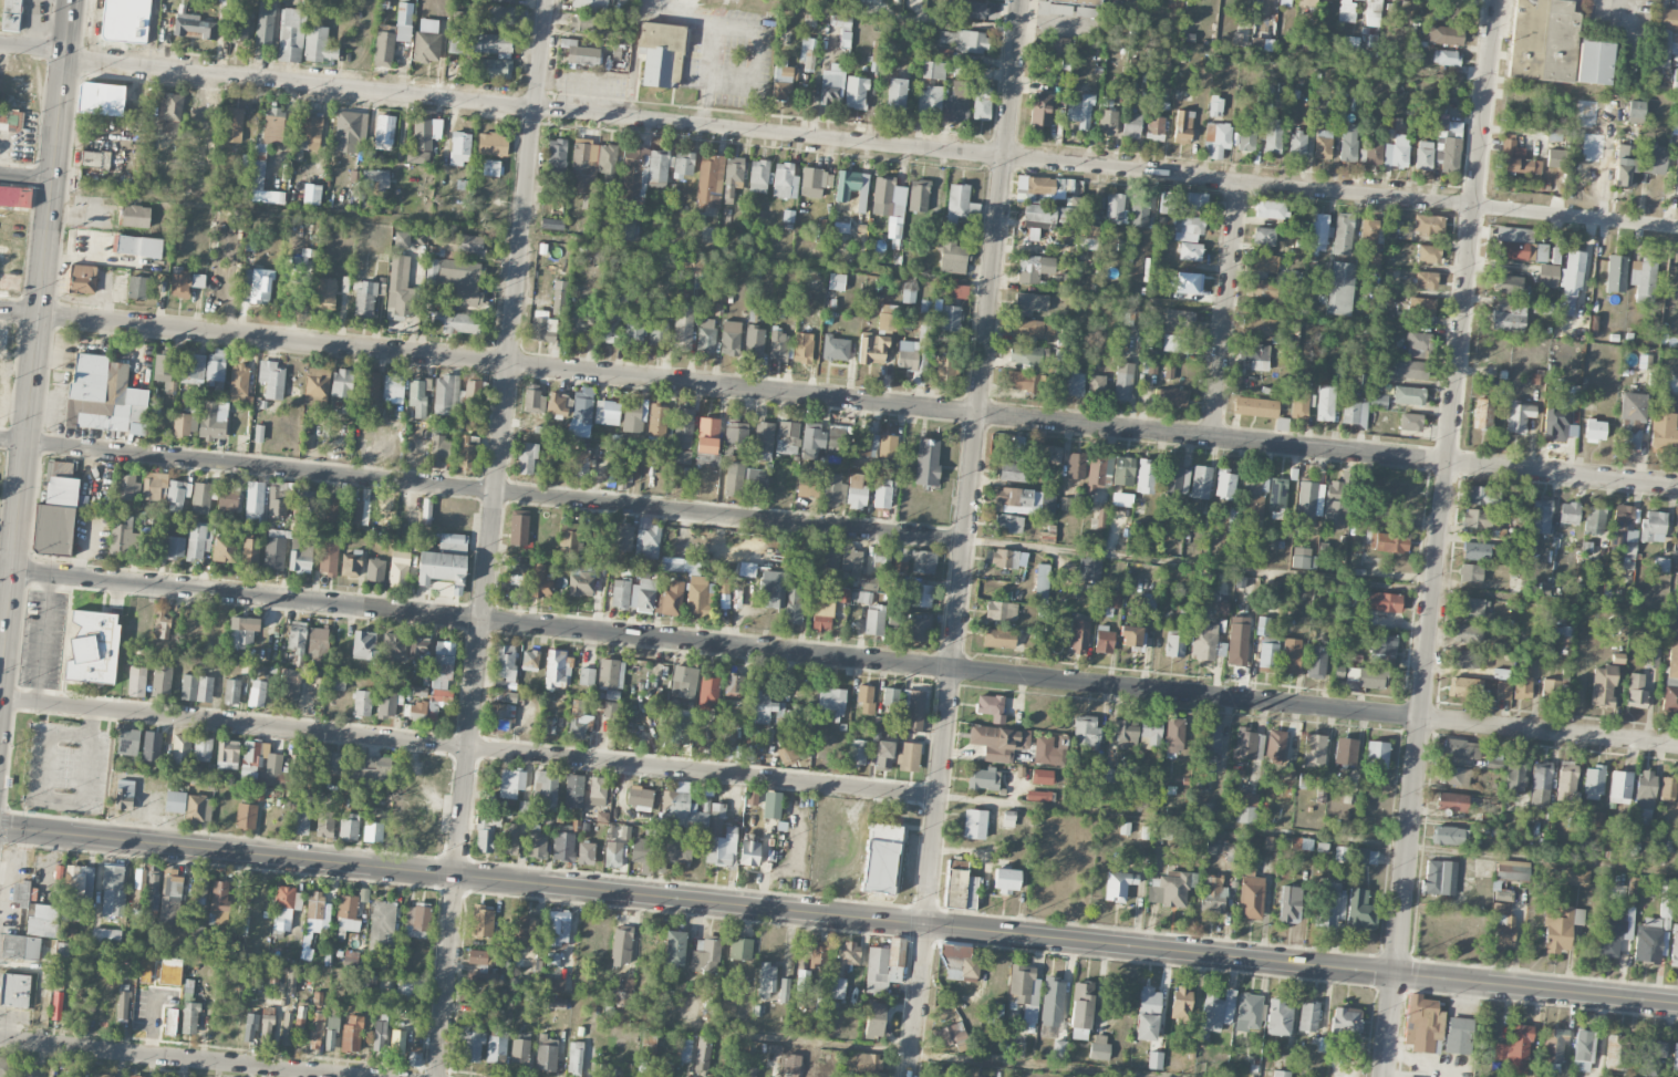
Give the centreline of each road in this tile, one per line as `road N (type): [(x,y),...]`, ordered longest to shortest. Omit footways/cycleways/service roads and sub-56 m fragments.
road 1 (residential): [(1677,746),(0,568)]
road 2 (tertiary): [(0,827),(1677,1004)]
road 3 (residential): [(0,310),(976,420),(1677,485)]
road 4 (residential): [(1677,229),(63,55)]
road 5 (residential): [(1383,1076),(1496,0)]
road 6 (residential): [(908,1076),(1018,0)]
road 7 (residential): [(436,1076),(545,0)]
road 8 (residential): [(964,540),(0,438)]
road 9 (residential): [(938,796),(0,699)]
road 10 (secondary): [(0,688),(68,0)]
road 11 (residential): [(362,1076),(0,1039)]
road 12 (residential): [(1212,436),(1241,182)]

